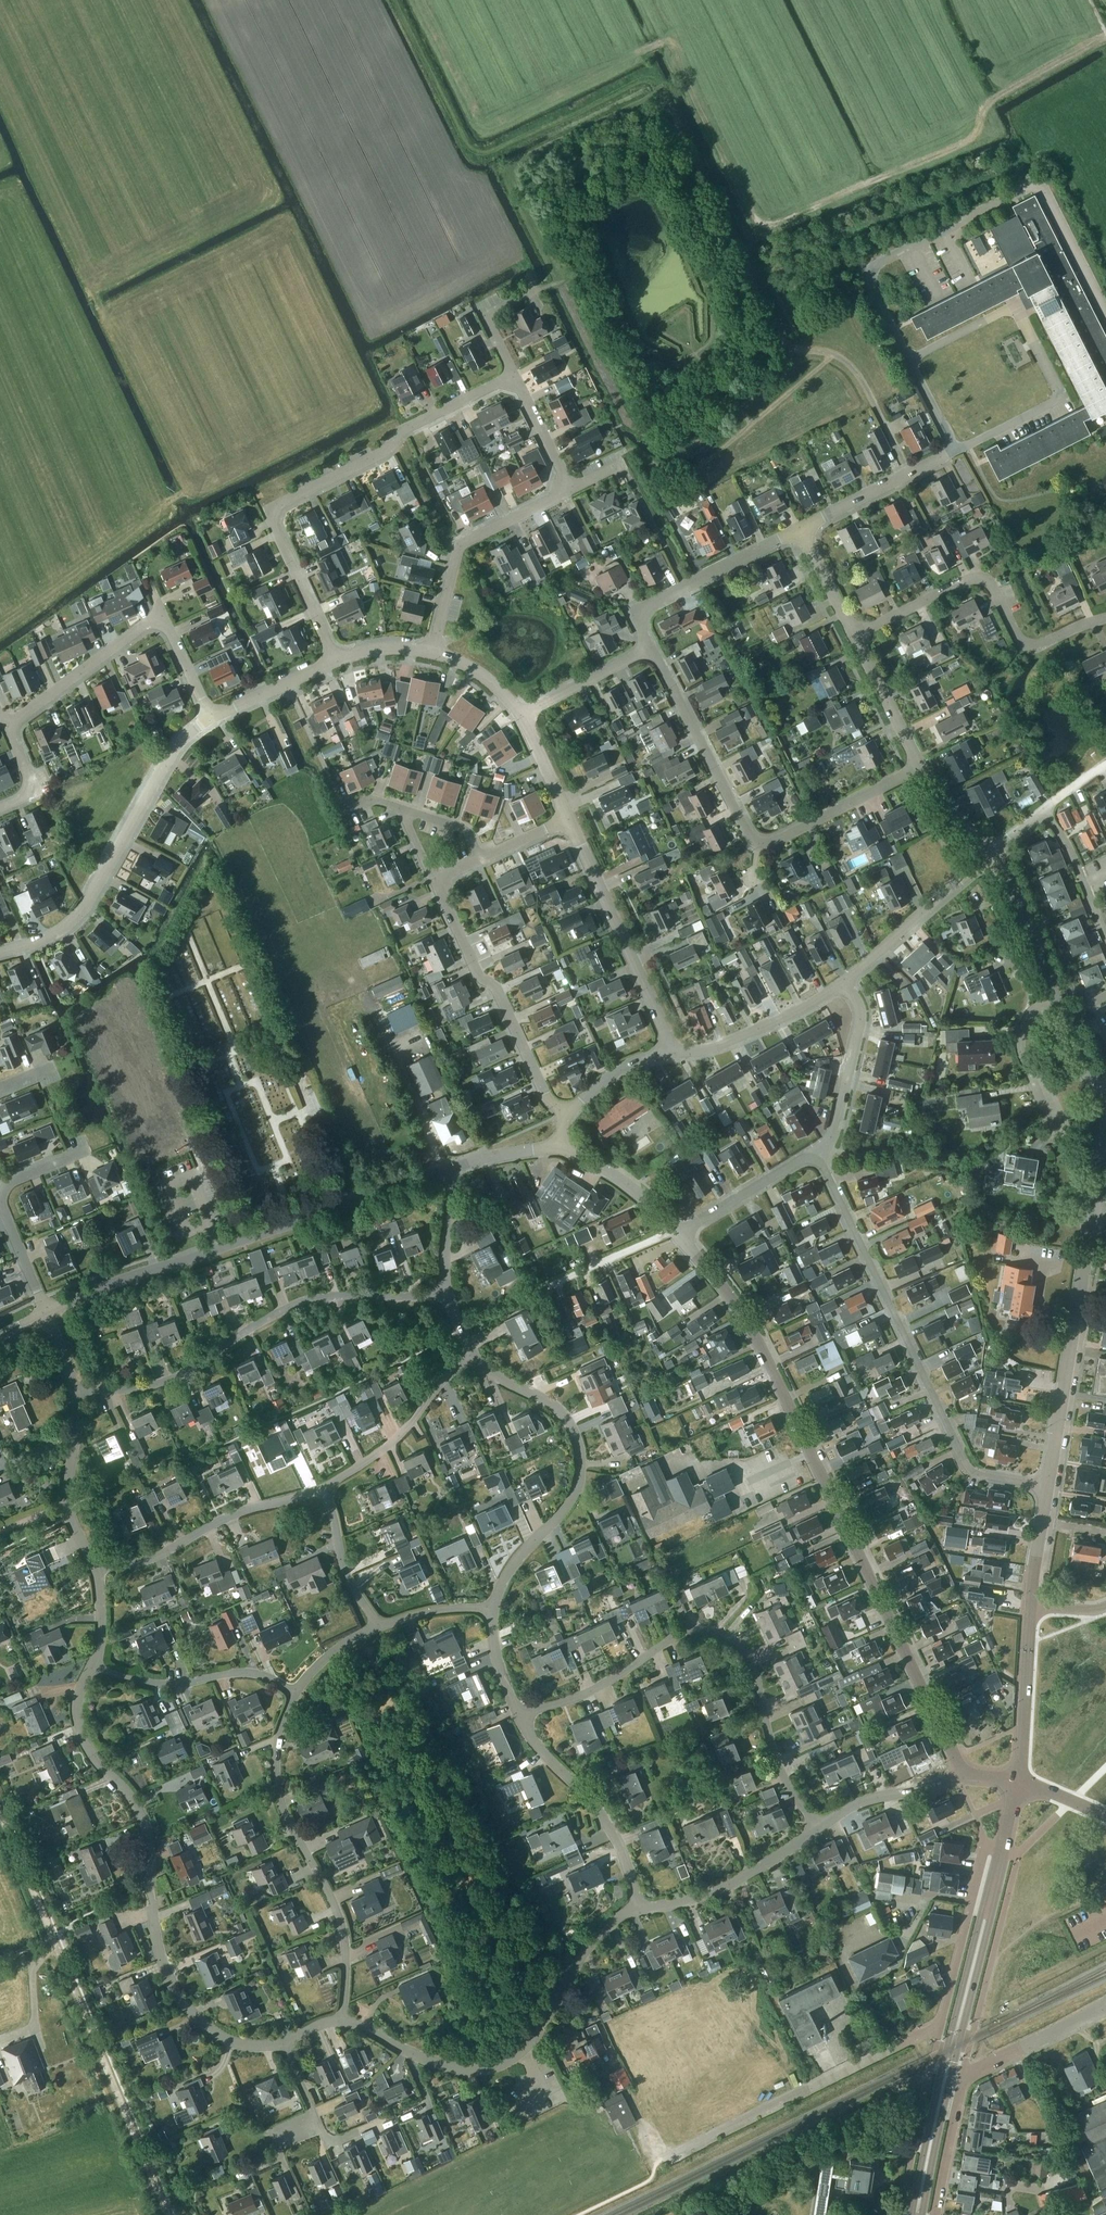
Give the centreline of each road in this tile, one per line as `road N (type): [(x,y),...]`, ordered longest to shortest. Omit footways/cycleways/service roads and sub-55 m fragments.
road 1 (tertiary): [(955,1758),(755,1336),(680,1235)]
road 2 (unclassified): [(641,2122),(657,2160),(941,2025),(986,1846)]
road 3 (residential): [(282,2042),(220,2037),(180,1996),(155,1938),(146,1830),(78,1720),(78,1695),(94,1665)]
road 4 (residential): [(817,1829),(772,1753),(755,1673),(721,1633),(674,1635),(599,1685),(519,1717)]
road 5 (residential): [(336,659),(274,524),(279,506),(389,448),(405,428),(514,375)]
road 6 (residential): [(1048,1486),(969,1468),(817,1158)]
road 7 (tertiary): [(47,1313),(115,1281),(443,1170)]
road 8 (residential): [(921,767),(760,842),(650,647)]
road 9 (residential): [(75,1391),(158,1383),(311,1298),(448,1295)]
road 10 (residential): [(638,1909),(598,1934),(525,2047),(491,2068),(452,2068),(343,2020)]
road 11 (residential): [(343,2020),(344,1931),(276,1784),(281,1725),(296,1691)]
road 12 (residential): [(491,1609),(514,1558),(568,1502),(579,1445),(574,1421),(555,1403),(493,1374),(471,1353)]
road 13 (tertiary): [(993,1888),(946,2051),(913,2214)]
road 14 (tertiary): [(922,2214),(993,1888)]
road 15 (unclassified): [(210,717),(168,757),(86,906),(61,929),(0,952)]
road 16 (track): [(169,2214),(51,1932)]
road 17 (residential): [(855,636),(975,576),(994,585),(1029,645),(1105,618)]
road 18 (unclassified): [(935,2214),(965,2075),(1105,2006)]
road 19 (residential): [(802,531),(1064,397)]
road 20 (unclassified): [(1048,1486),(1093,1210)]
road 21 (residential): [(567,1113),(547,1099),(433,879)]
road 22 (unclassified): [(668,1054),(568,819)]
road 23 (residential): [(92,1564),(155,1557),(232,1514),(322,1488)]
road 24 (residential): [(434,650),(460,544),(571,488)]
road 25 (residential): [(638,1909),(629,1865),(591,1800),(519,1717)]
road 26 (residential): [(650,647),(641,616),(647,607),(802,531)]
road 27 (residential): [(296,1691),(251,1671),(154,1684),(94,1665)]
road 28 (residential): [(322,1488),(387,1446),(471,1353)]
road 29 (residential): [(844,981),(994,851)]
road 30 (residential): [(817,1829),(714,1891),(638,1909)]
road 31 (residential): [(668,1054),(739,1038),(844,981)]
road 32 (residential): [(817,1158),(834,1135),(862,1015),(844,981)]
road 33 (residential): [(7,725),(164,618)]
road 34 (residential): [(92,1564),(68,1505),(75,1391)]
road 35 (unclassified): [(1017,1781),(1031,1606)]
road 36 (residential): [(1057,1136),(1020,1044),(1028,1014),(1054,996)]
road 37 (residential): [(680,1235),(804,1158),(817,1158)]
road 38 (residential): [(962,1773),(850,1806),(817,1829)]
road 39 (unclassified): [(1054,996),(994,851)]
road 40 (residential): [(536,1293),(674,1228)]
road 41 (residential): [(379,1627),(348,1579),(322,1488)]
road 42 (unclassified): [(921,767),(855,636)]
road 43 (residential): [(522,714),(650,647)]
road 44 (tertiary): [(674,1228),(620,1179),(559,1146)]
road 45 (residential): [(1105,935),(1064,838),(1041,811)]
road 46 (unclassified): [(336,659),(210,717)]
road 47 (track): [(51,1932),(0,1809)]
road 48 (residential): [(571,488),(514,375)]
road 49 (residential): [(448,1295),(443,1170)]
road 50 (residential): [(514,375),(486,314),(536,290)]
road 51 (unclassified): [(1031,1606),(1048,1486)]

